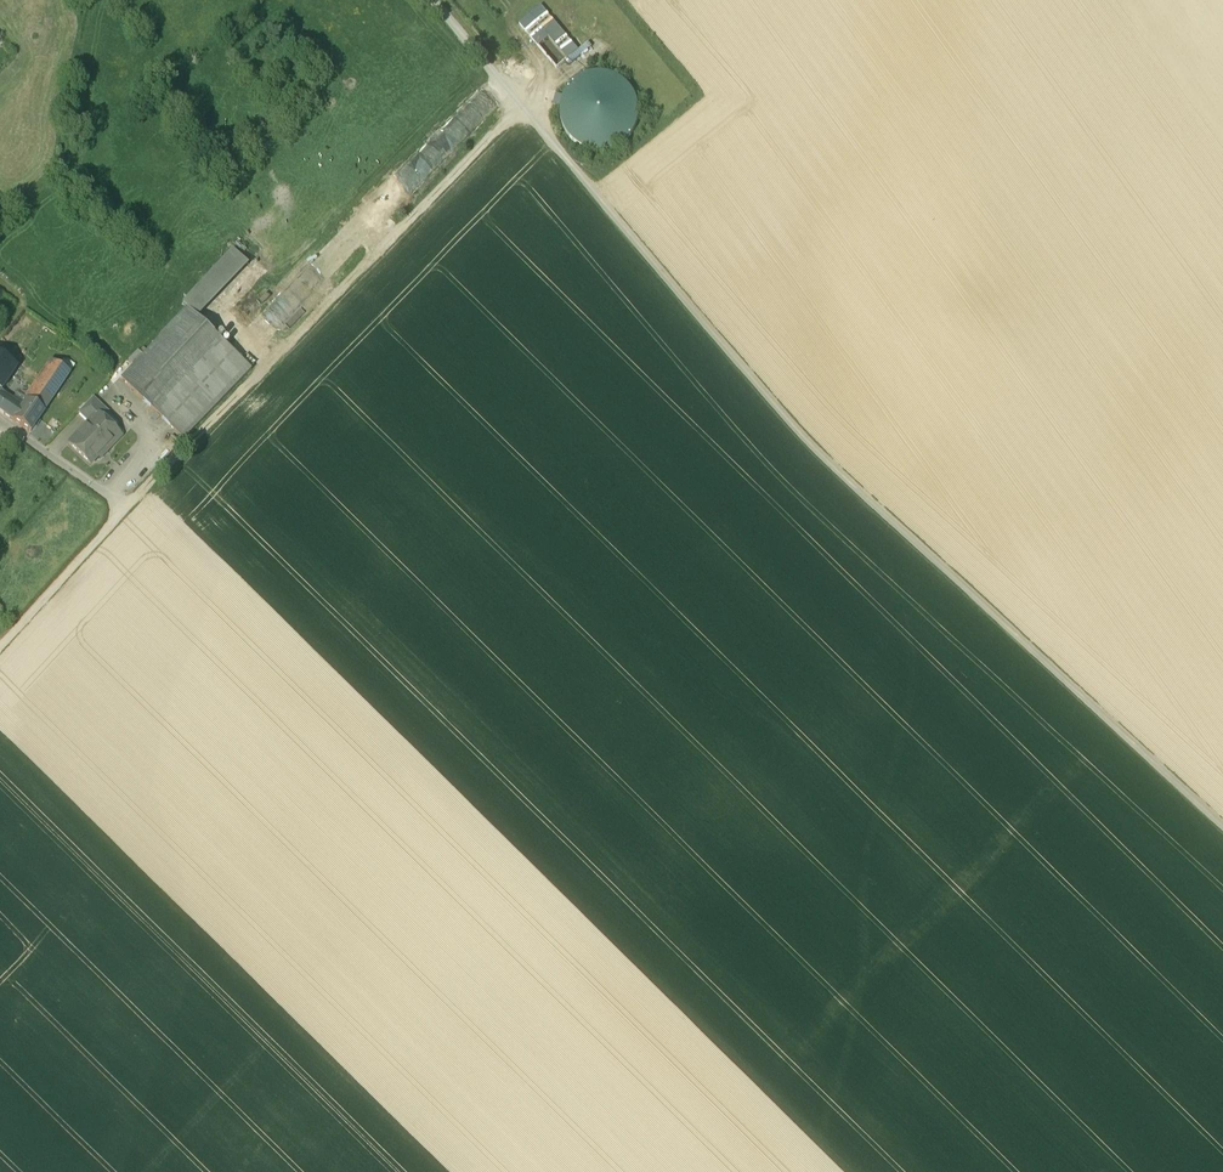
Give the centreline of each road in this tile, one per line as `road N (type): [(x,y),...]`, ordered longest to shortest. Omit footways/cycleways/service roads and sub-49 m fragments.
road 1 (track): [(429,0),(819,454),(1222,834)]
road 2 (track): [(0,644),(175,452),(517,107)]
road 3 (residential): [(0,416),(125,507)]

